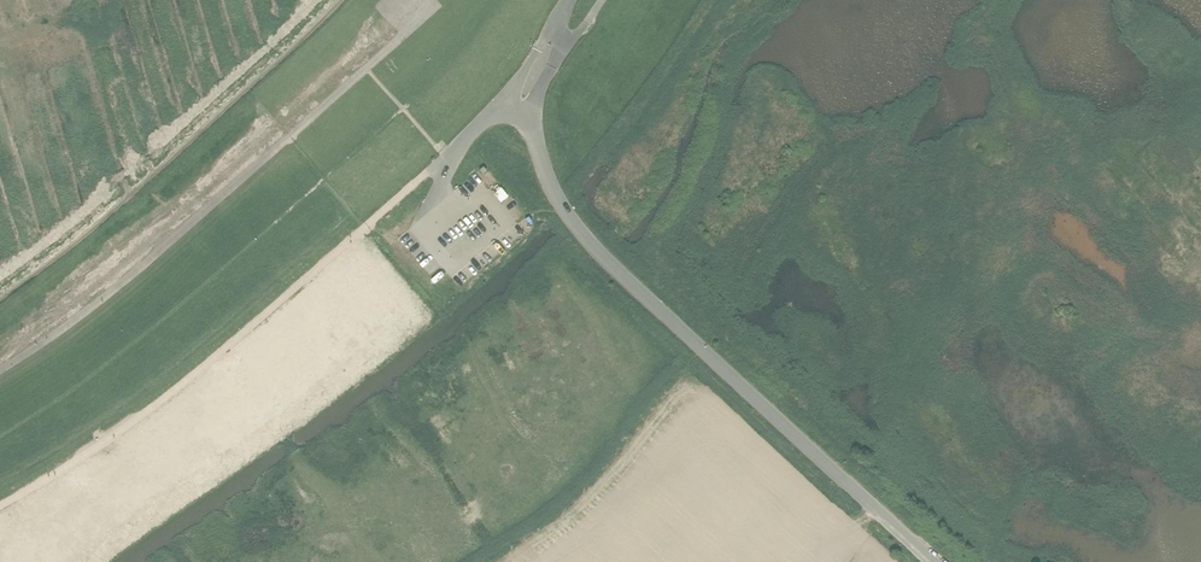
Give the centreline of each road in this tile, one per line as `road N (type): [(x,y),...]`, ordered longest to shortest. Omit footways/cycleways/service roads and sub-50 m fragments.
road 1 (unclassified): [(943,561),(570,211),(517,101),(492,103),(448,145)]
road 2 (track): [(448,145),(200,358),(126,415),(0,493)]
road 3 (track): [(369,56),(159,242),(0,358)]

